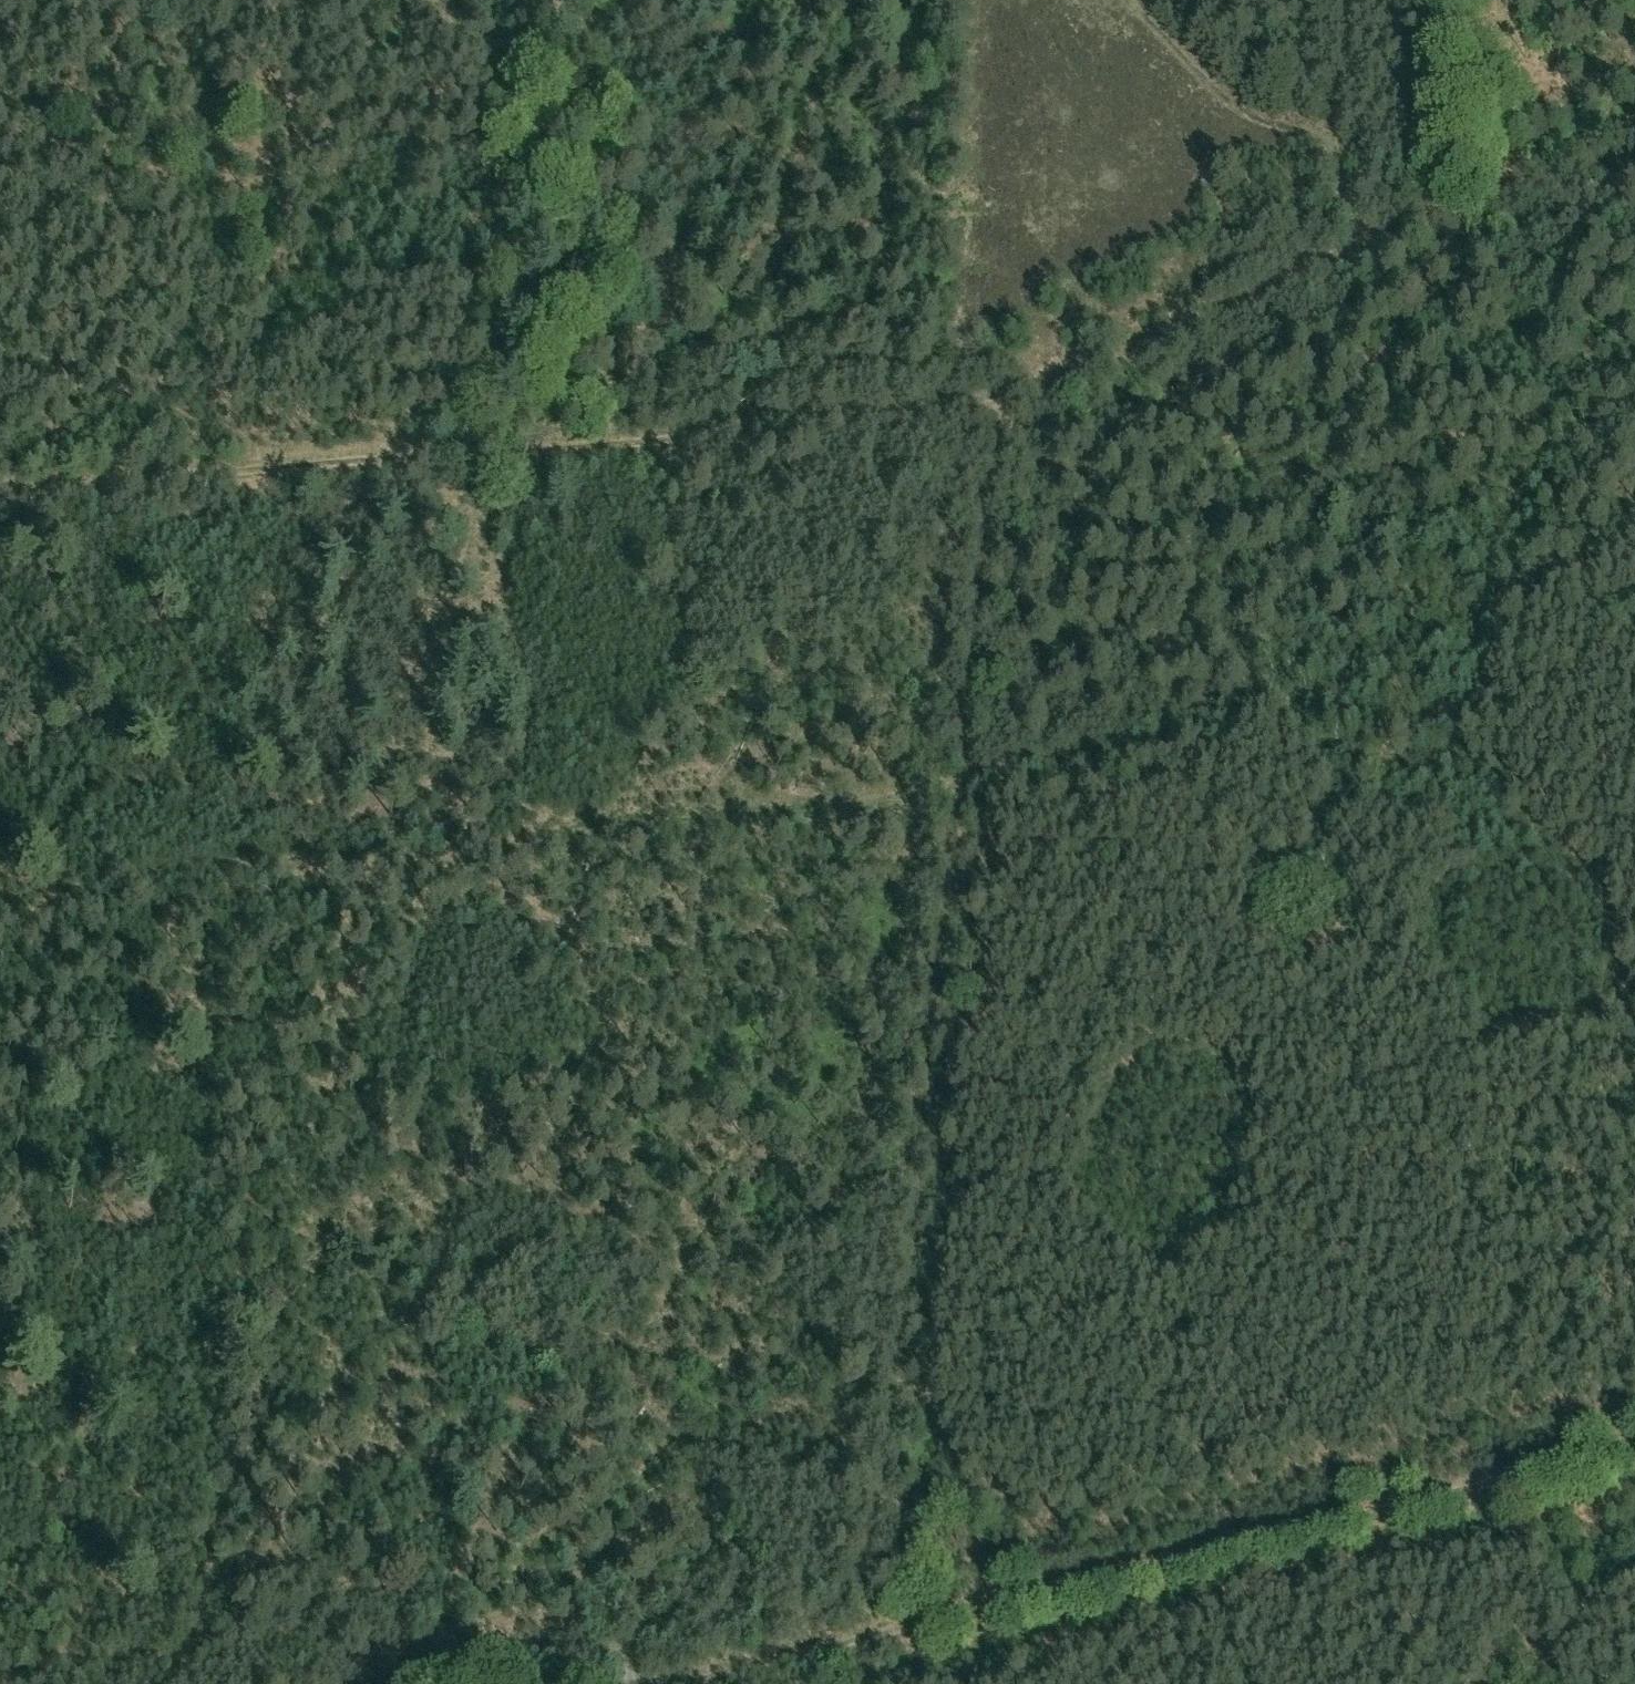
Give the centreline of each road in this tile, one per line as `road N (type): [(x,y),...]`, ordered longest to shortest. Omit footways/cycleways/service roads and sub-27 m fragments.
road 1 (track): [(0,489),(975,408),(1361,245),(1334,159),(1313,136),(1254,124),(1126,0)]
road 2 (track): [(660,1683),(1634,1446)]

